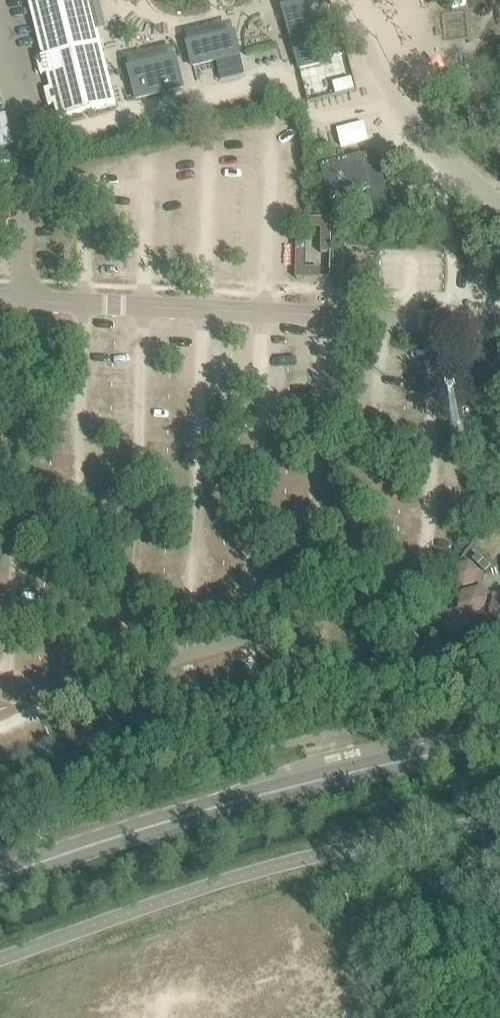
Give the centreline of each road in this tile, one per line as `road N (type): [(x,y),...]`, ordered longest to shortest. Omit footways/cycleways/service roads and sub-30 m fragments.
road 1 (secondary): [(0,879),(210,808),(499,736)]

